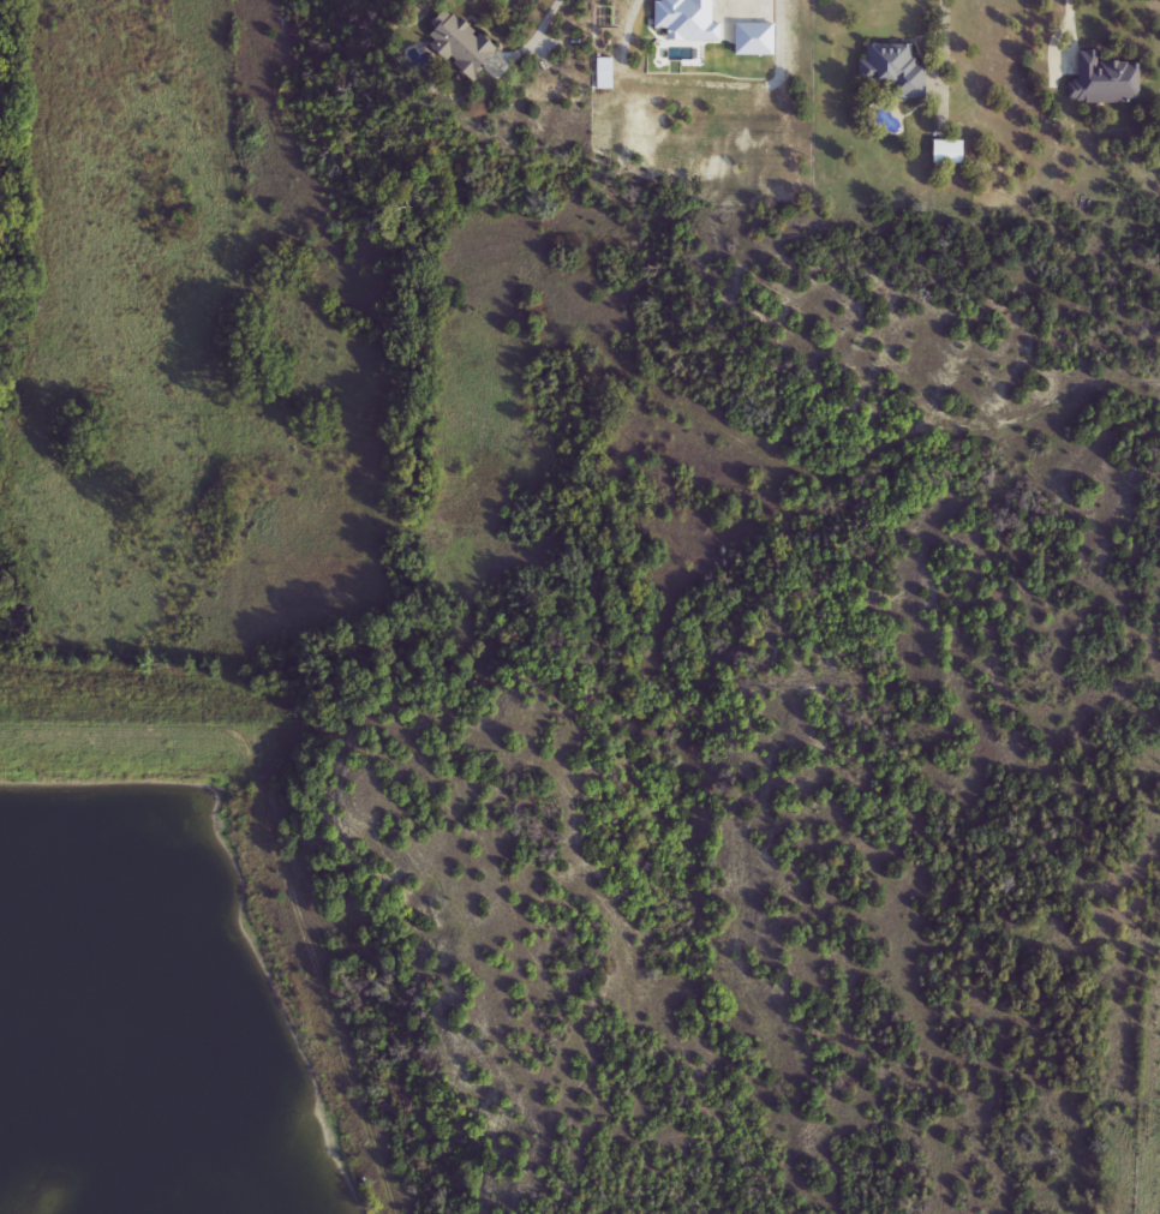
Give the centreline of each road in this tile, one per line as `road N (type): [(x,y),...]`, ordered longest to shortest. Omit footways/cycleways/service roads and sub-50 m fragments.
road 1 (residential): [(405,1213),(353,1113),(329,820),(305,754),(250,699),(0,699)]

